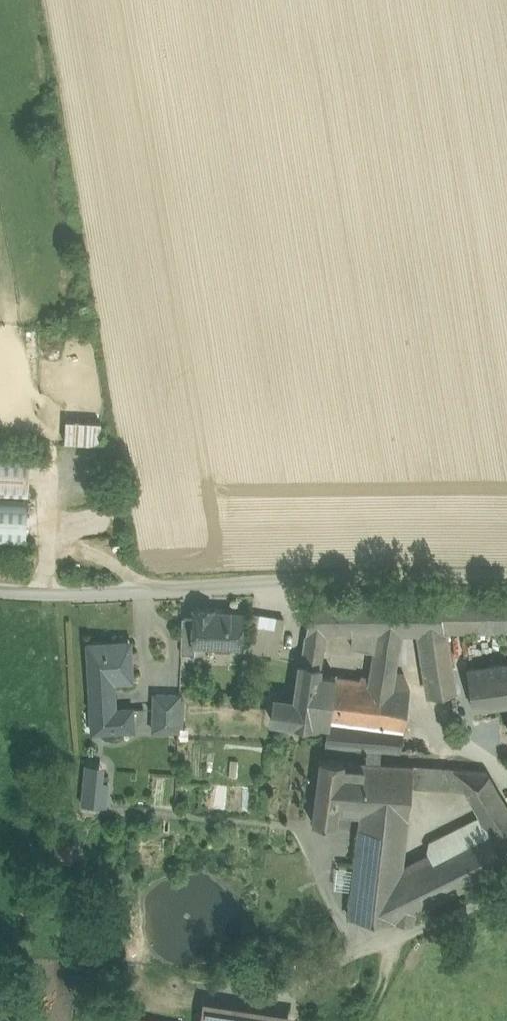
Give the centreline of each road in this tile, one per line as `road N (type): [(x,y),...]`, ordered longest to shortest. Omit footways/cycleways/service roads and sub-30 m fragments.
road 1 (unclassified): [(506,578),(0,594)]

